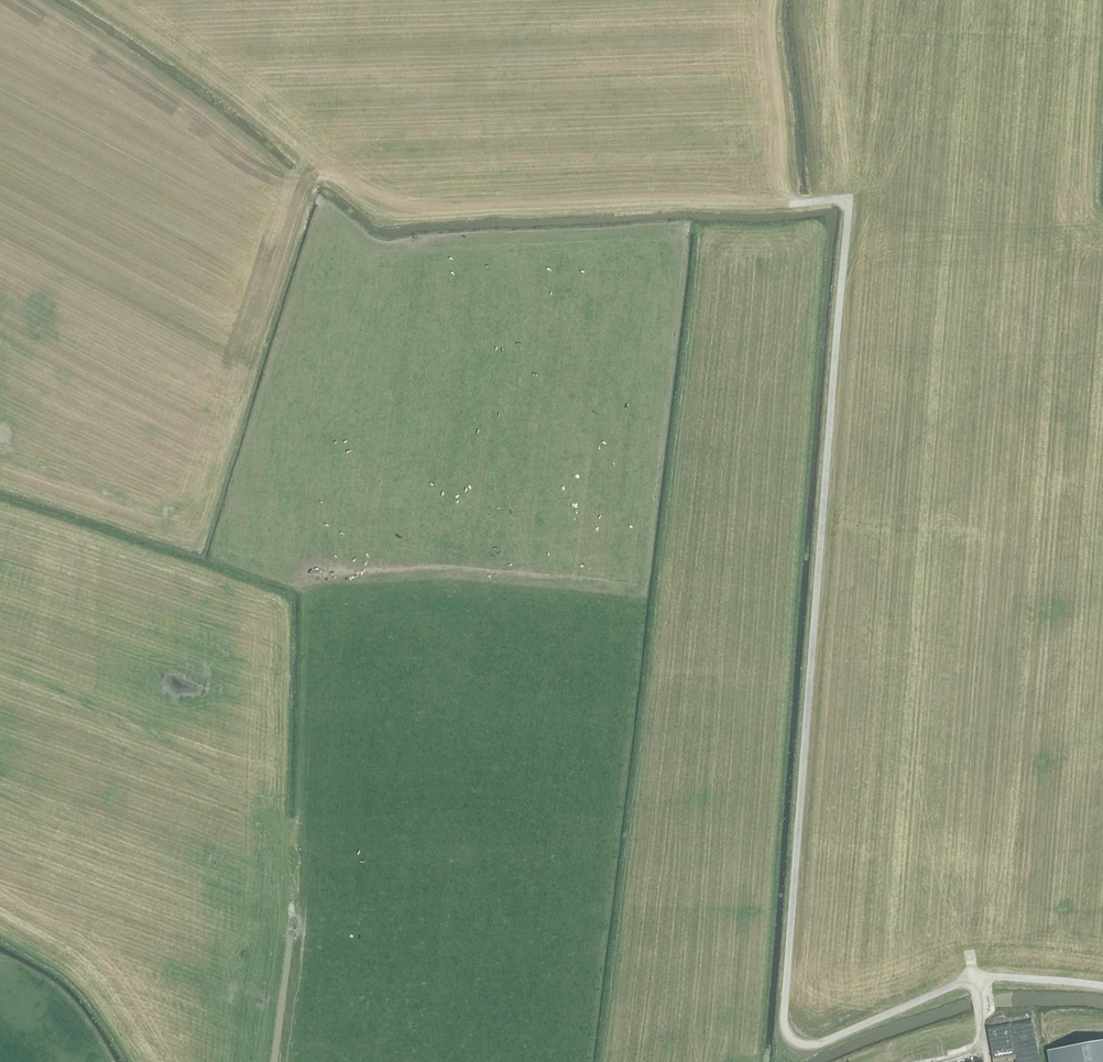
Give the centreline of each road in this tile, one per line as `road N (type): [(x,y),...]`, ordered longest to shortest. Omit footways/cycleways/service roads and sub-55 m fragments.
road 1 (track): [(1102,985),(974,978),(812,1044),(792,1038),(783,1025),(848,210),(835,199),(789,204)]

